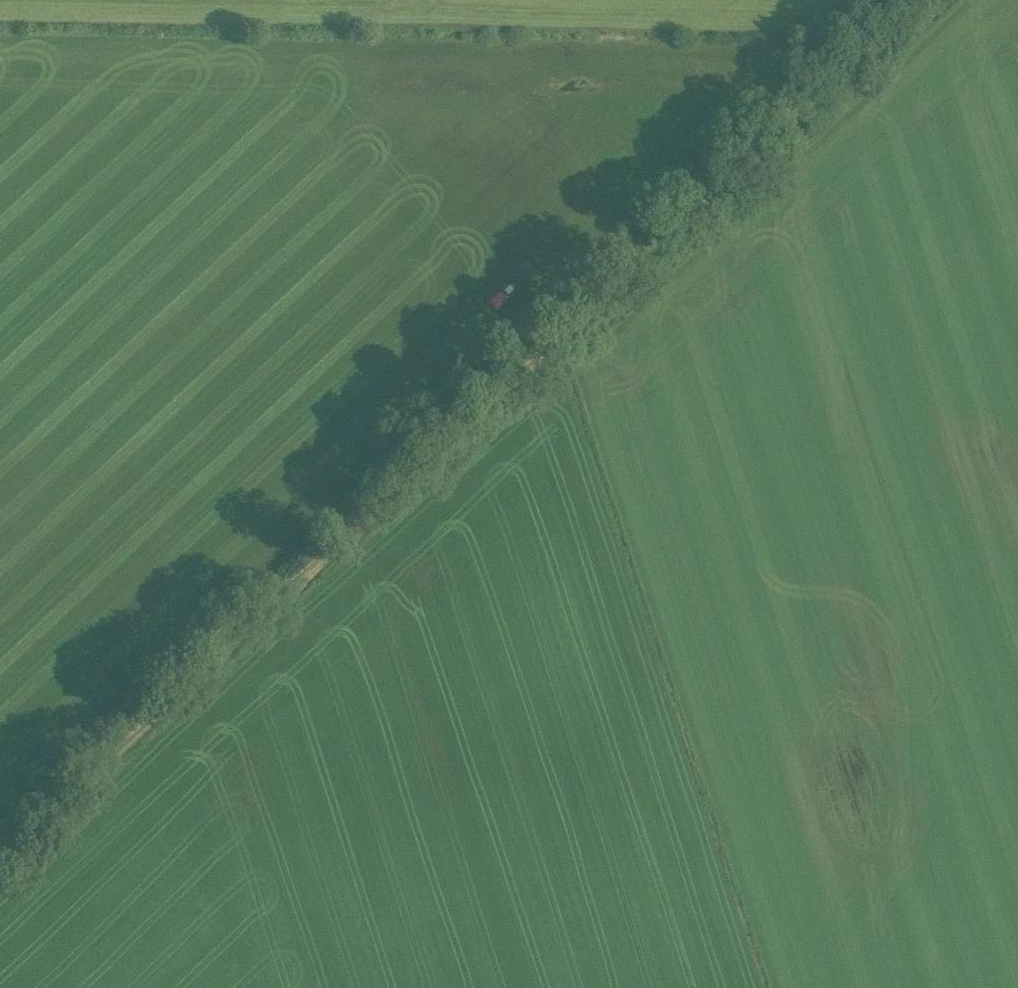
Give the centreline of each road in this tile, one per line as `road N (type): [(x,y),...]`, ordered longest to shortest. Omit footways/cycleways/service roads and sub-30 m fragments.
road 1 (track): [(920,0),(0,854)]

